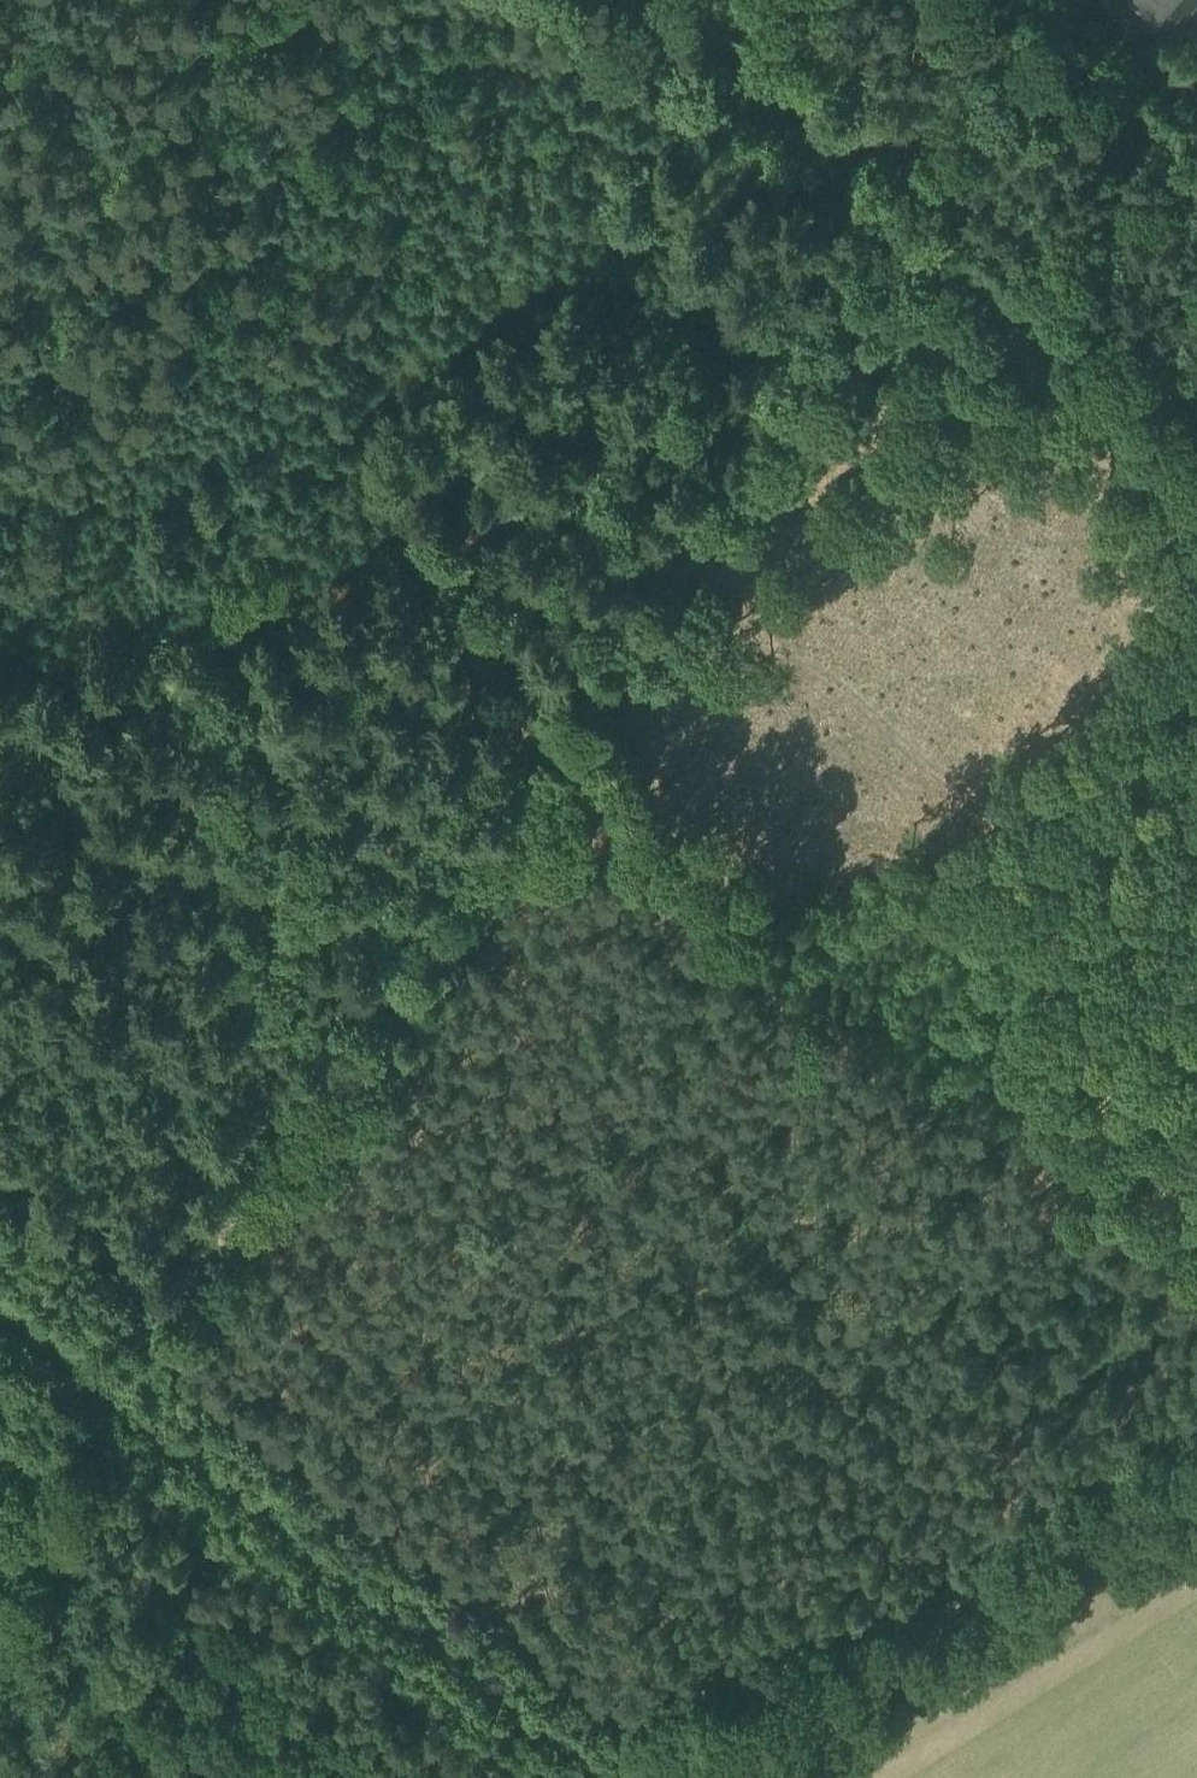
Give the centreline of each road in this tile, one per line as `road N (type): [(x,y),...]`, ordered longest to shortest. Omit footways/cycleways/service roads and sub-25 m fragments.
road 1 (track): [(0,1545),(949,201)]
road 2 (track): [(616,1777),(0,1302)]
road 3 (track): [(1196,381),(675,0)]
road 4 (track): [(1196,1473),(663,1777)]

